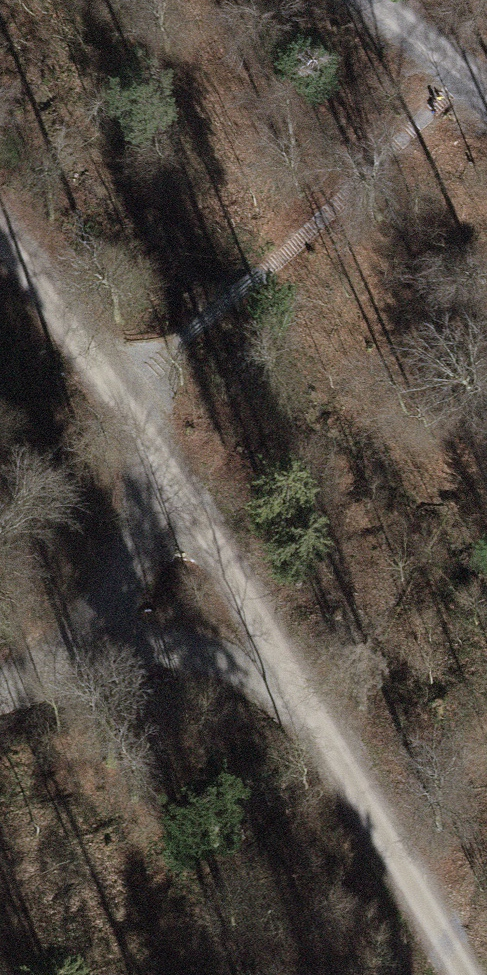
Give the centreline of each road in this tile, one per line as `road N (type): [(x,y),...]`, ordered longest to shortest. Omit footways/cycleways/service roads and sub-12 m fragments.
road 1 (track): [(159,447),(468,974)]
road 2 (track): [(159,447),(148,506),(107,607),(80,645),(0,690)]
road 3 (track): [(0,243),(159,447)]
road 4 (track): [(80,645),(163,643),(216,657),(315,708)]

